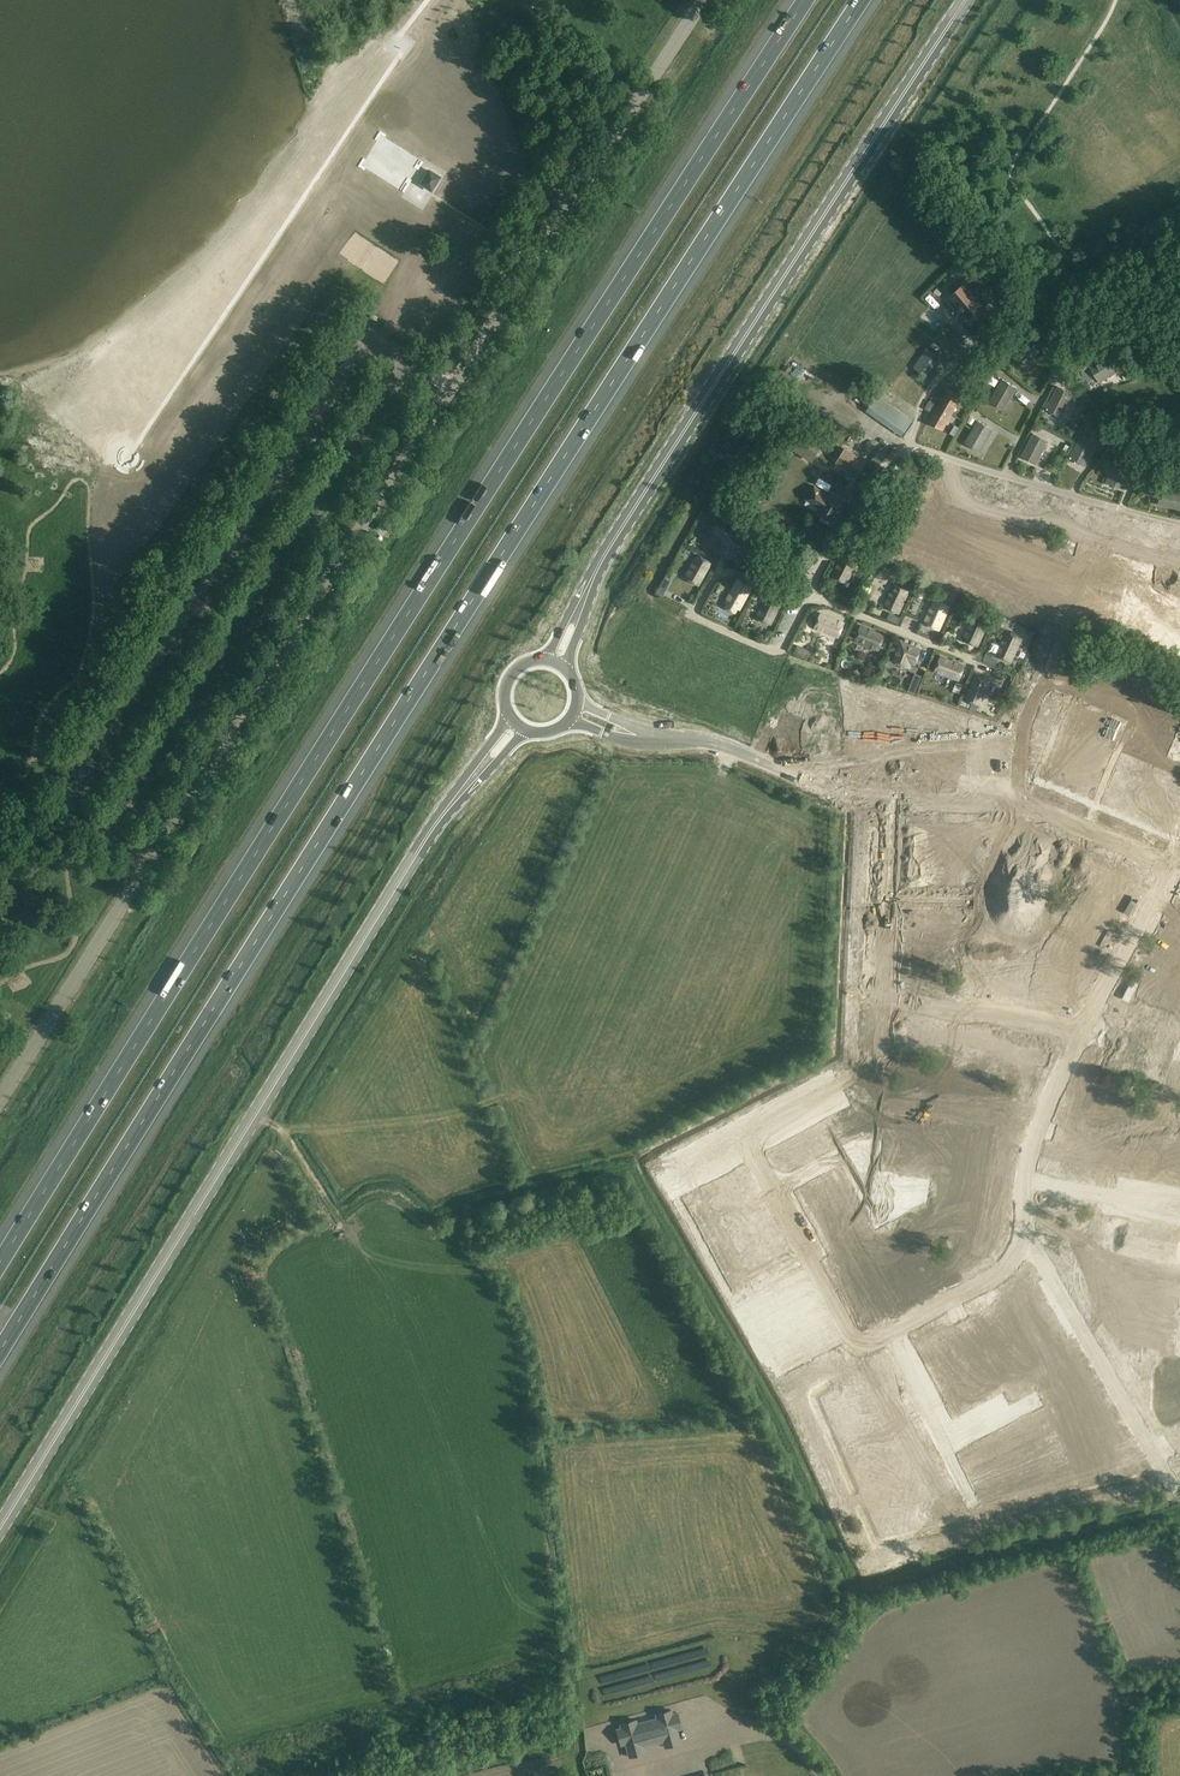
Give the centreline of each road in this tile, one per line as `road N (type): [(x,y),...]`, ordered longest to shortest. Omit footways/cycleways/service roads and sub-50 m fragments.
road 1 (motorway): [(0,1363),(329,832),(869,0)]
road 2 (motorway): [(799,0),(0,1265)]
road 3 (secondary): [(0,1527),(355,951),(474,776)]
road 4 (secondary): [(584,598),(655,476),(965,0)]
road 5 (residential): [(892,796),(885,992),(1081,1033)]
road 6 (residential): [(1173,866),(1028,800),(892,796)]
road 7 (residential): [(744,1137),(859,1350),(889,1333)]
road 8 (track): [(1179,562),(948,498)]
road 9 (residential): [(889,1333),(1008,1264),(1019,1244),(1022,1182)]
road 10 (residential): [(1030,1400),(951,1444),(889,1333)]
road 11 (residential): [(1081,1033),(1173,866)]
road 12 (residential): [(1179,522),(1004,475)]
road 13 (residential): [(809,595),(976,659)]
road 14 (residential): [(900,449),(817,567),(809,595)]
road 15 (unclassified): [(892,796),(832,791),(730,747)]
road 16 (residential): [(1022,1182),(1032,1137),(1081,1033)]
road 17 (residential): [(1179,1206),(1022,1182)]
road 18 (residential): [(779,648),(696,615),(722,561)]
road 19 (residential): [(900,449),(926,396),(968,348)]

